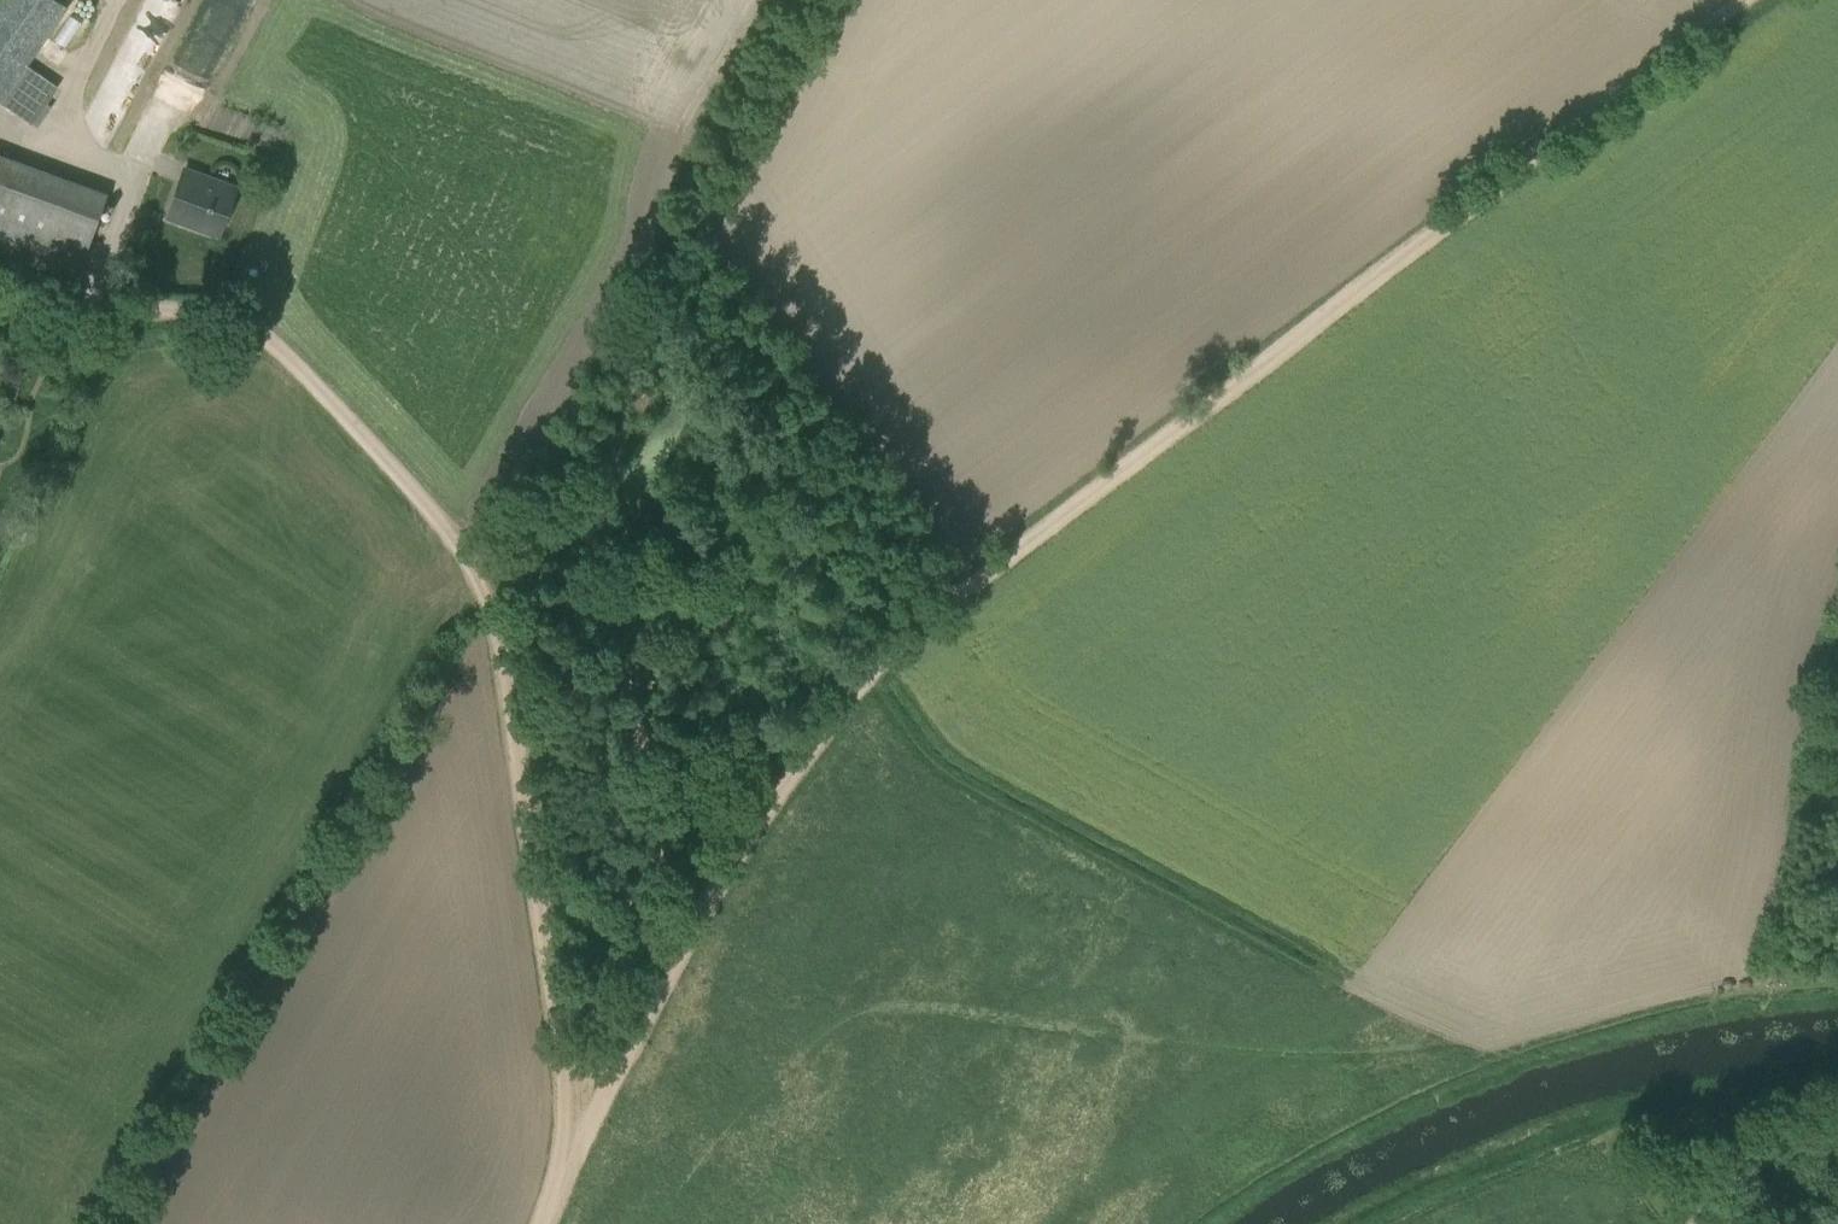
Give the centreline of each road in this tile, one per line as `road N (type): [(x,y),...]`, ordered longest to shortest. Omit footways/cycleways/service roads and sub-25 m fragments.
road 1 (track): [(1755,0),(1343,298),(880,663),(828,718),(764,811),(574,1147),(544,1223)]
road 2 (track): [(574,1147),(494,609),(423,502),(240,319),(119,311)]

